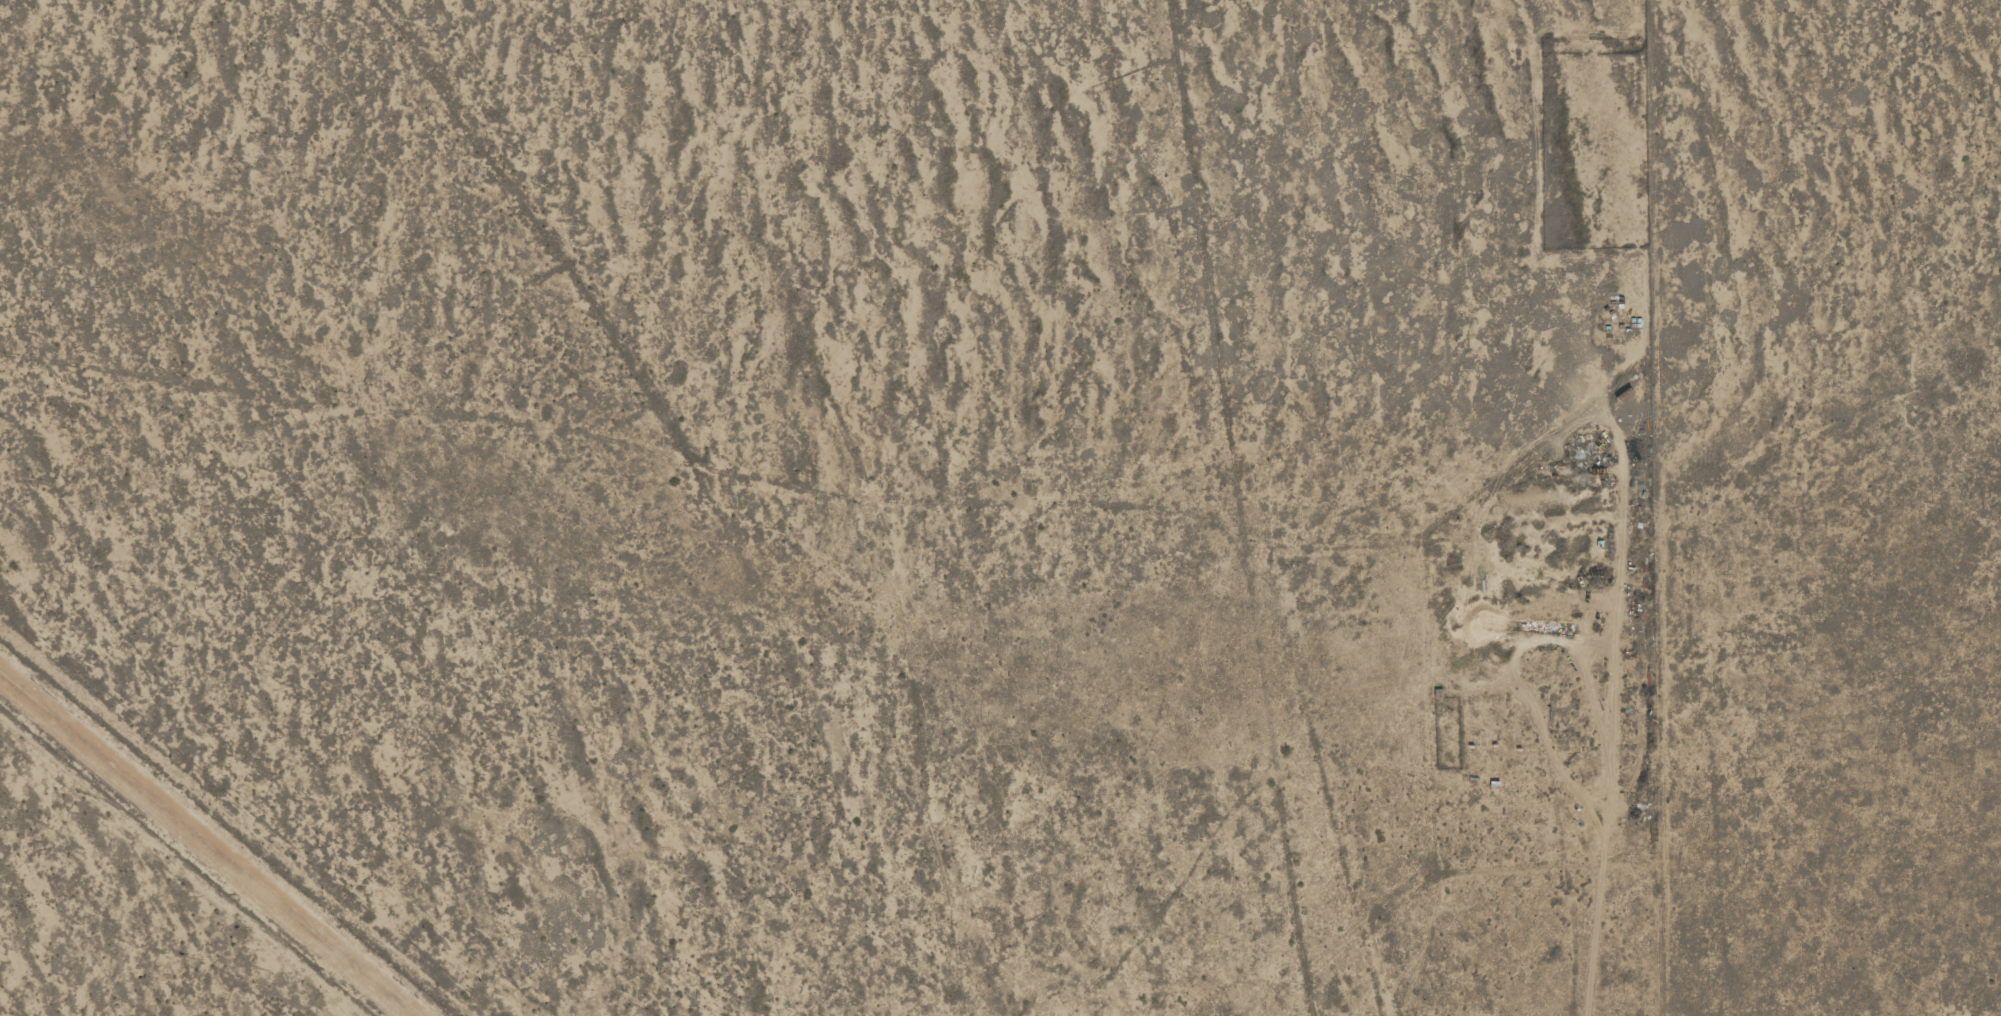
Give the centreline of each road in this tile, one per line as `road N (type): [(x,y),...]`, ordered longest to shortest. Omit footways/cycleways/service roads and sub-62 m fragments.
road 1 (track): [(0,368),(225,399),(795,537),(1070,523),(1218,538)]
road 2 (track): [(1305,1015),(1218,538),(1149,0)]
road 3 (track): [(1612,0),(1628,1015)]

